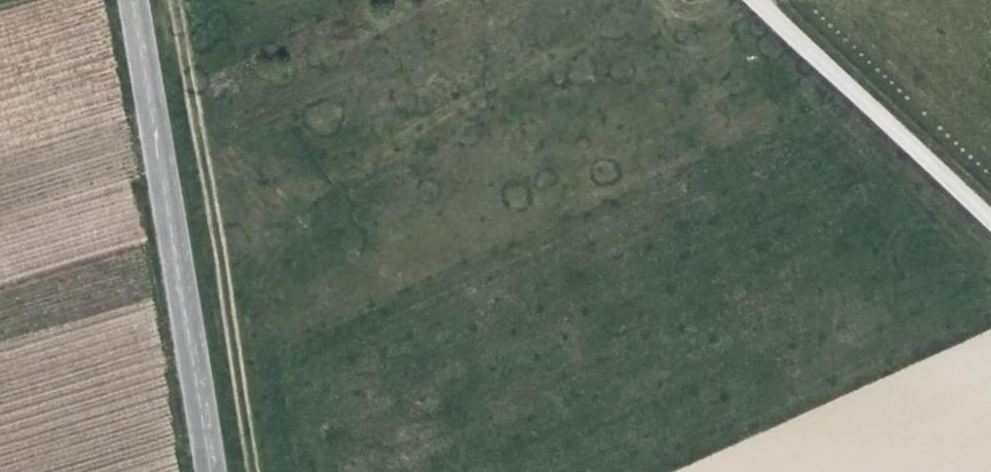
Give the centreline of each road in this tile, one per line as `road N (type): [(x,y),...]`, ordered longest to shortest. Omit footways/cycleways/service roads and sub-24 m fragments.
road 1 (tertiary): [(210,471),(125,0)]
road 2 (unclassified): [(753,0),(990,218)]

